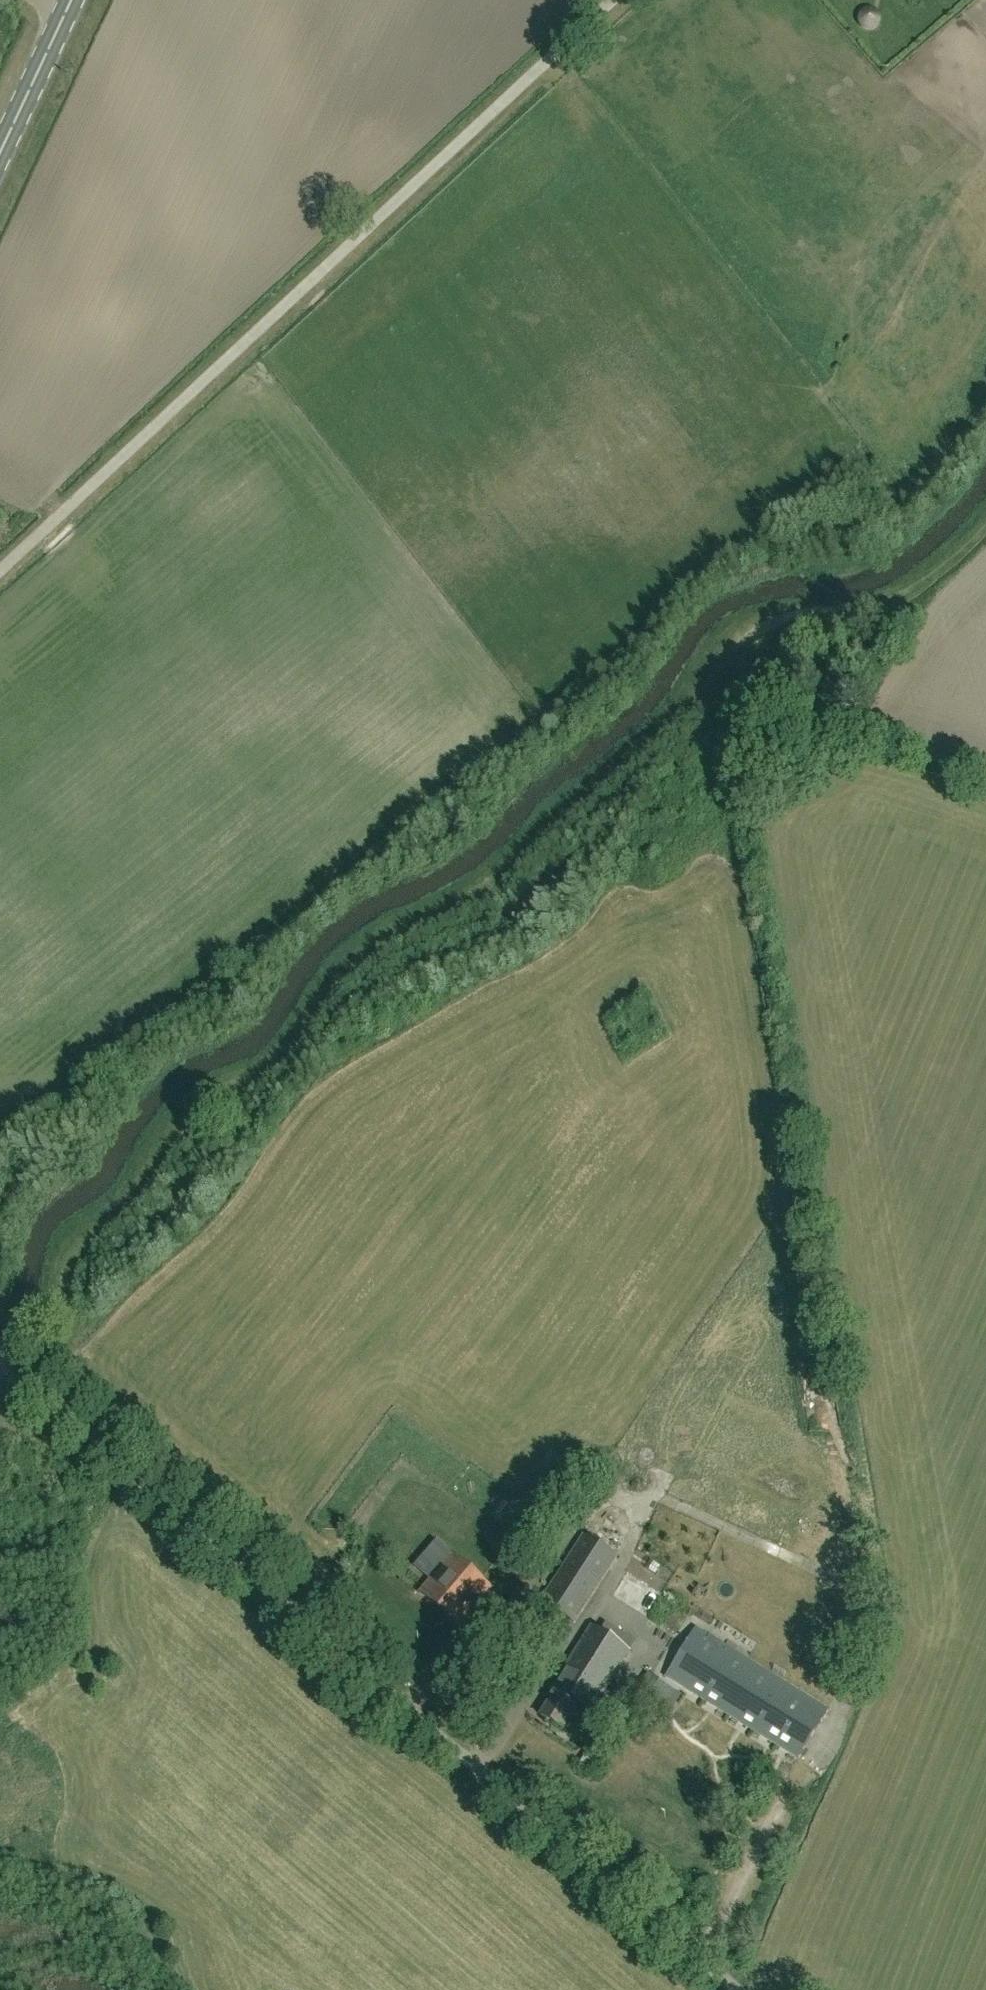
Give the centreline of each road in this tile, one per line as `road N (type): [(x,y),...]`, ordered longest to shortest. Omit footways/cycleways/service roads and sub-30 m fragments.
road 1 (unclassified): [(727,1989),(0,1356)]
road 2 (unclassified): [(0,574),(614,0)]
road 3 (secondary): [(0,156),(72,0)]

